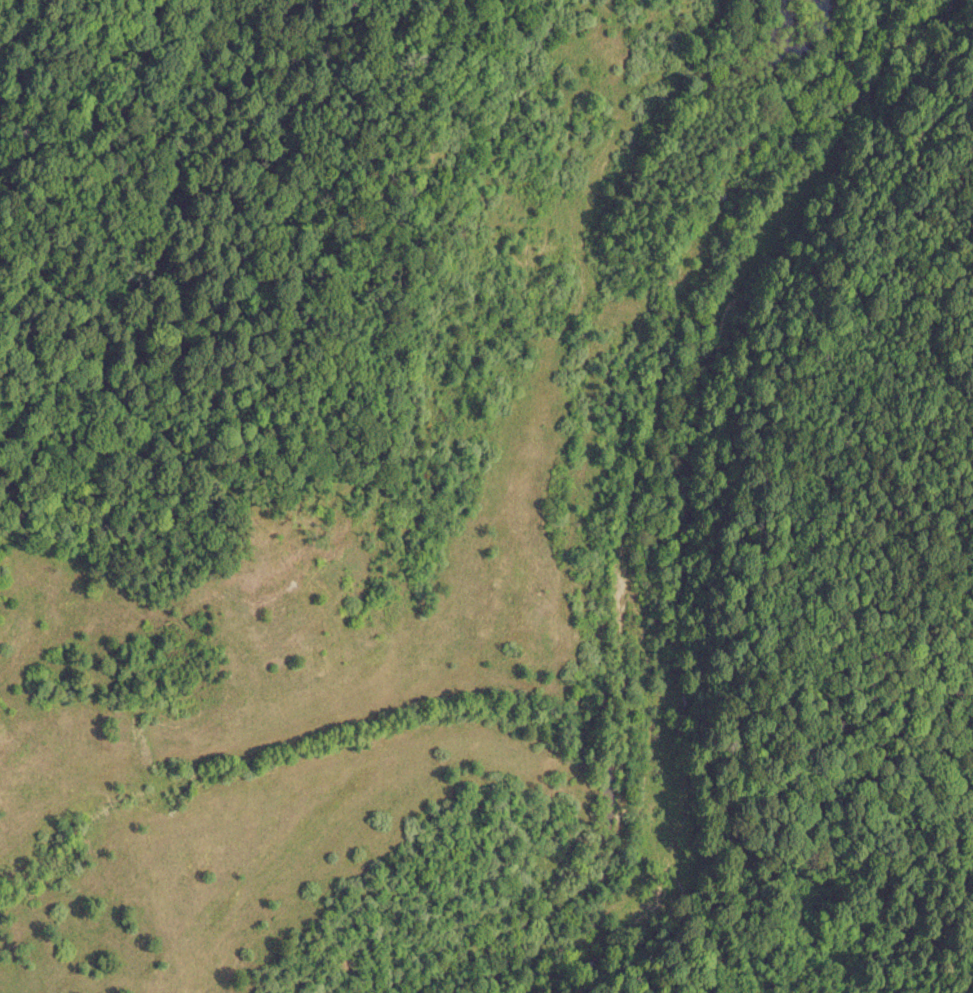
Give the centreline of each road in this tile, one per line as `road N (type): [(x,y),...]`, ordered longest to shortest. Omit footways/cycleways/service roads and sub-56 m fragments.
road 1 (residential): [(774,0),(724,101),(527,382),(514,579),(550,758),(476,852),(342,992)]

